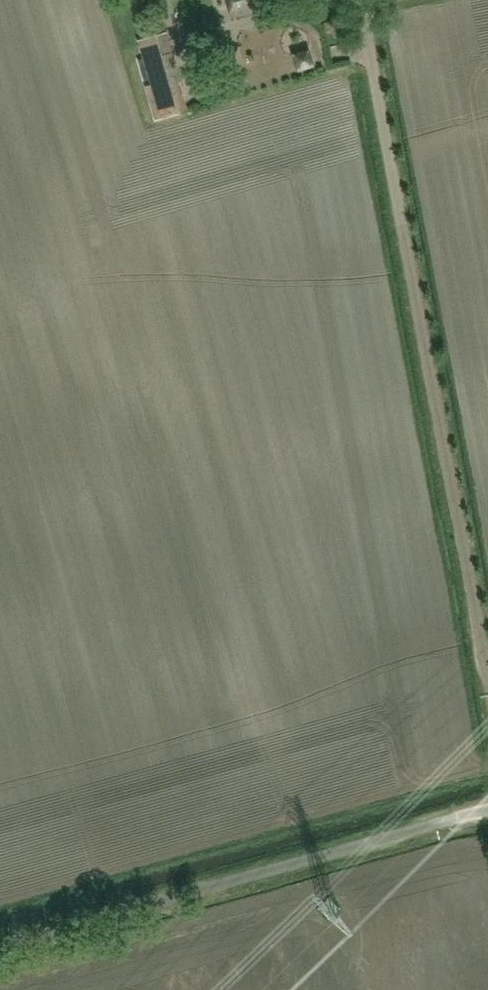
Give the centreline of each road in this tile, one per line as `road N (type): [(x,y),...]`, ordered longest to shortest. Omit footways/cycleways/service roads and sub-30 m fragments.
road 1 (unclassified): [(487,674),(362,2)]
road 2 (unclassified): [(0,946),(487,809)]

